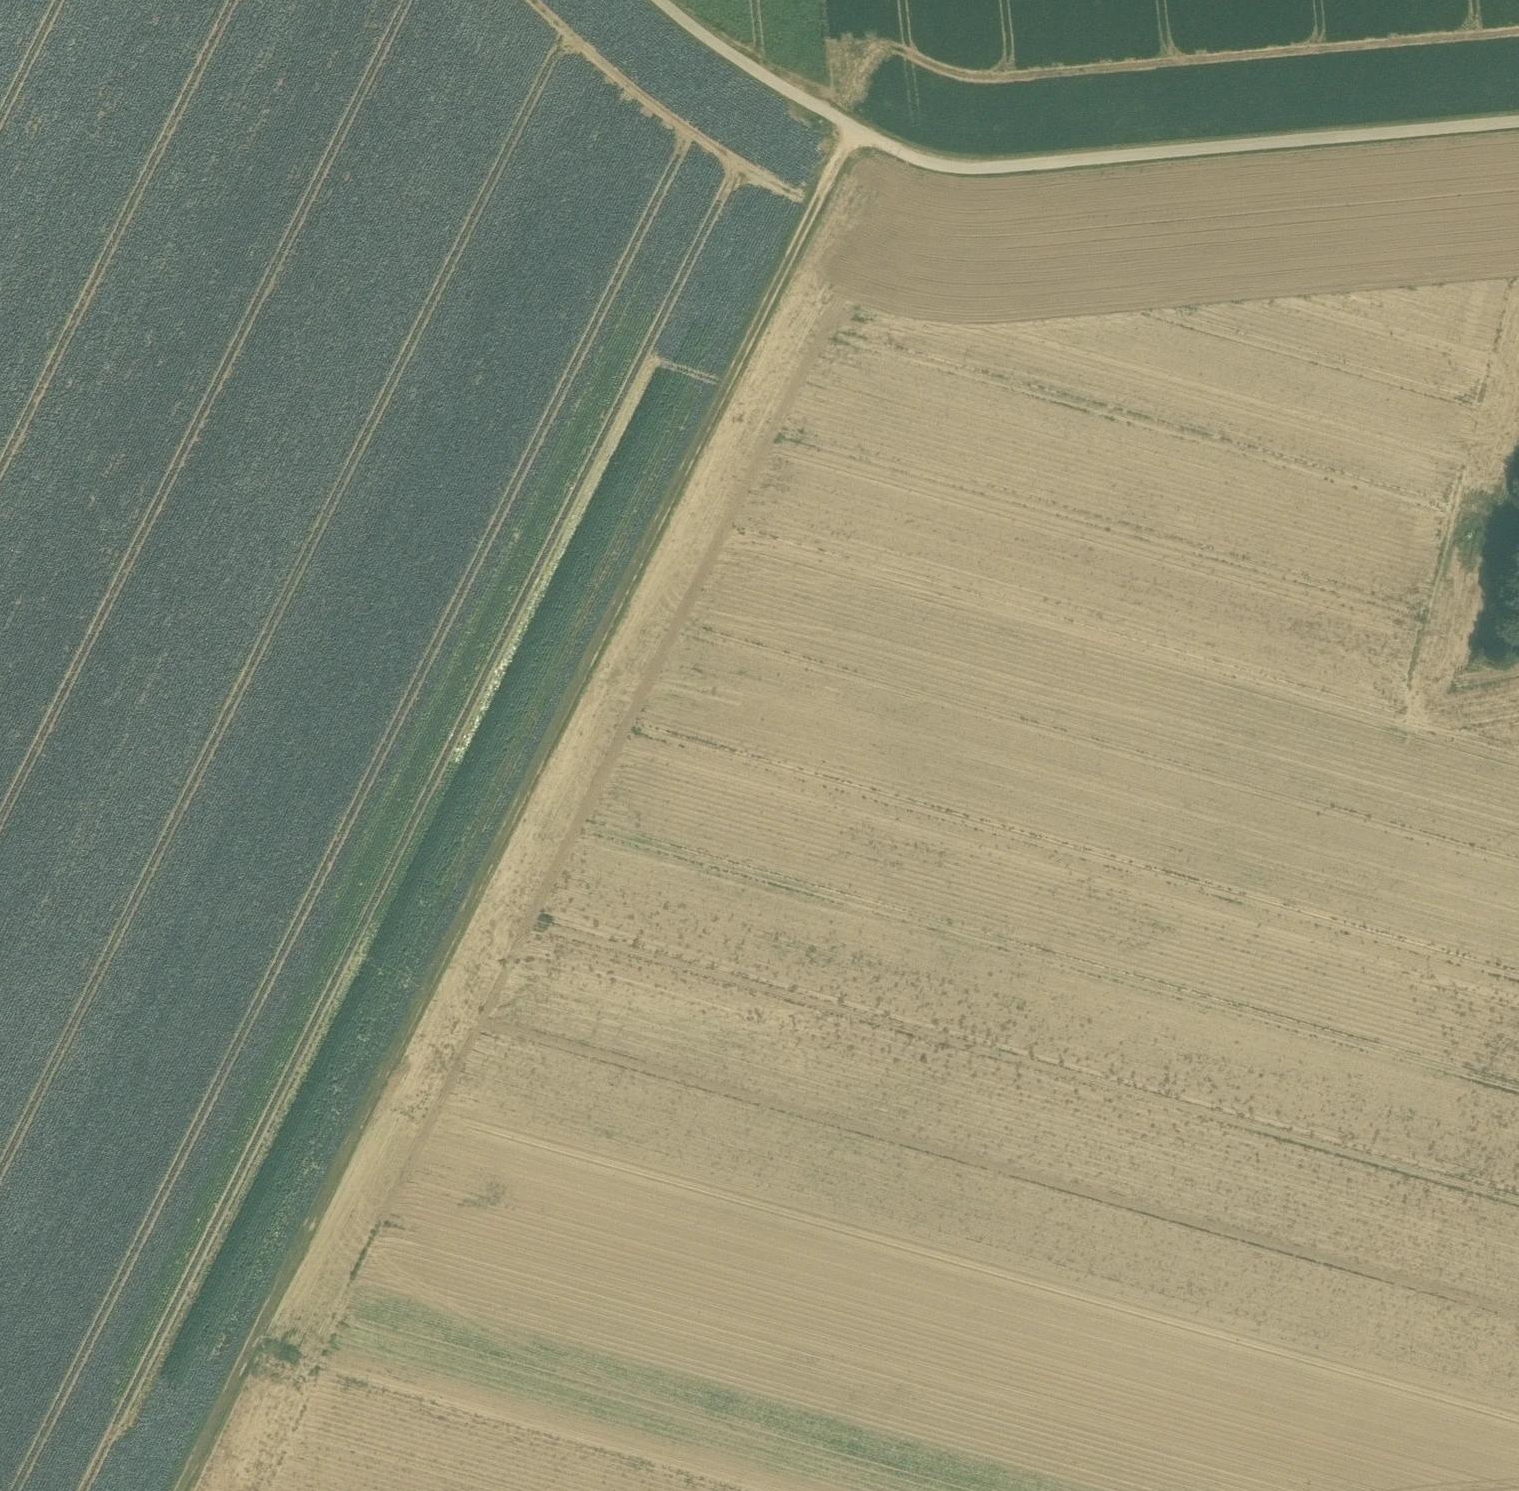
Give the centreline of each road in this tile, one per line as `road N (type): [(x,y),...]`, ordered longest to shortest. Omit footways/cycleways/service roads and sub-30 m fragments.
road 1 (track): [(856,131),(180,1490)]
road 2 (track): [(1518,119),(1293,134),(966,172),(914,160),(800,100),(661,0)]

